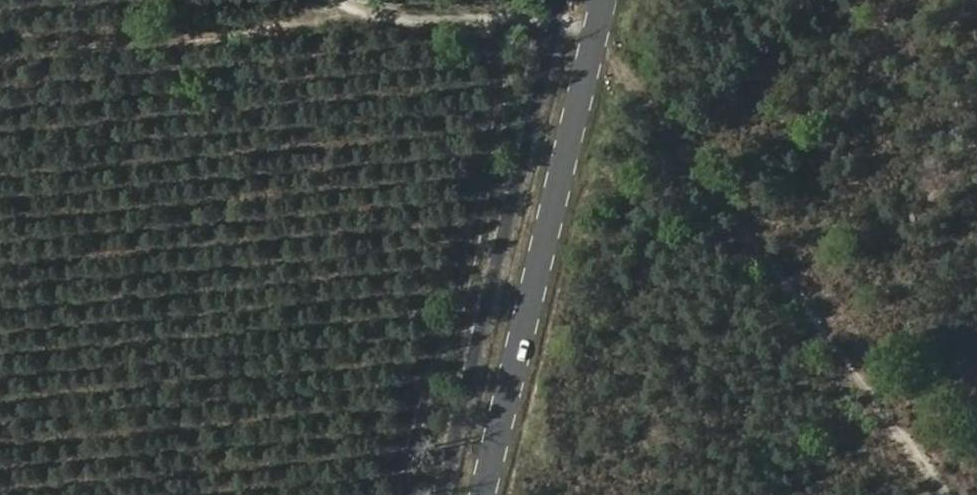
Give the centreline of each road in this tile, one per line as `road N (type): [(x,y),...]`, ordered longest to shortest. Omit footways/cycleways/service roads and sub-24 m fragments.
road 1 (track): [(595,29),(951,494)]
road 2 (secondary): [(602,0),(479,494)]
road 3 (track): [(346,0),(379,16),(556,23)]

